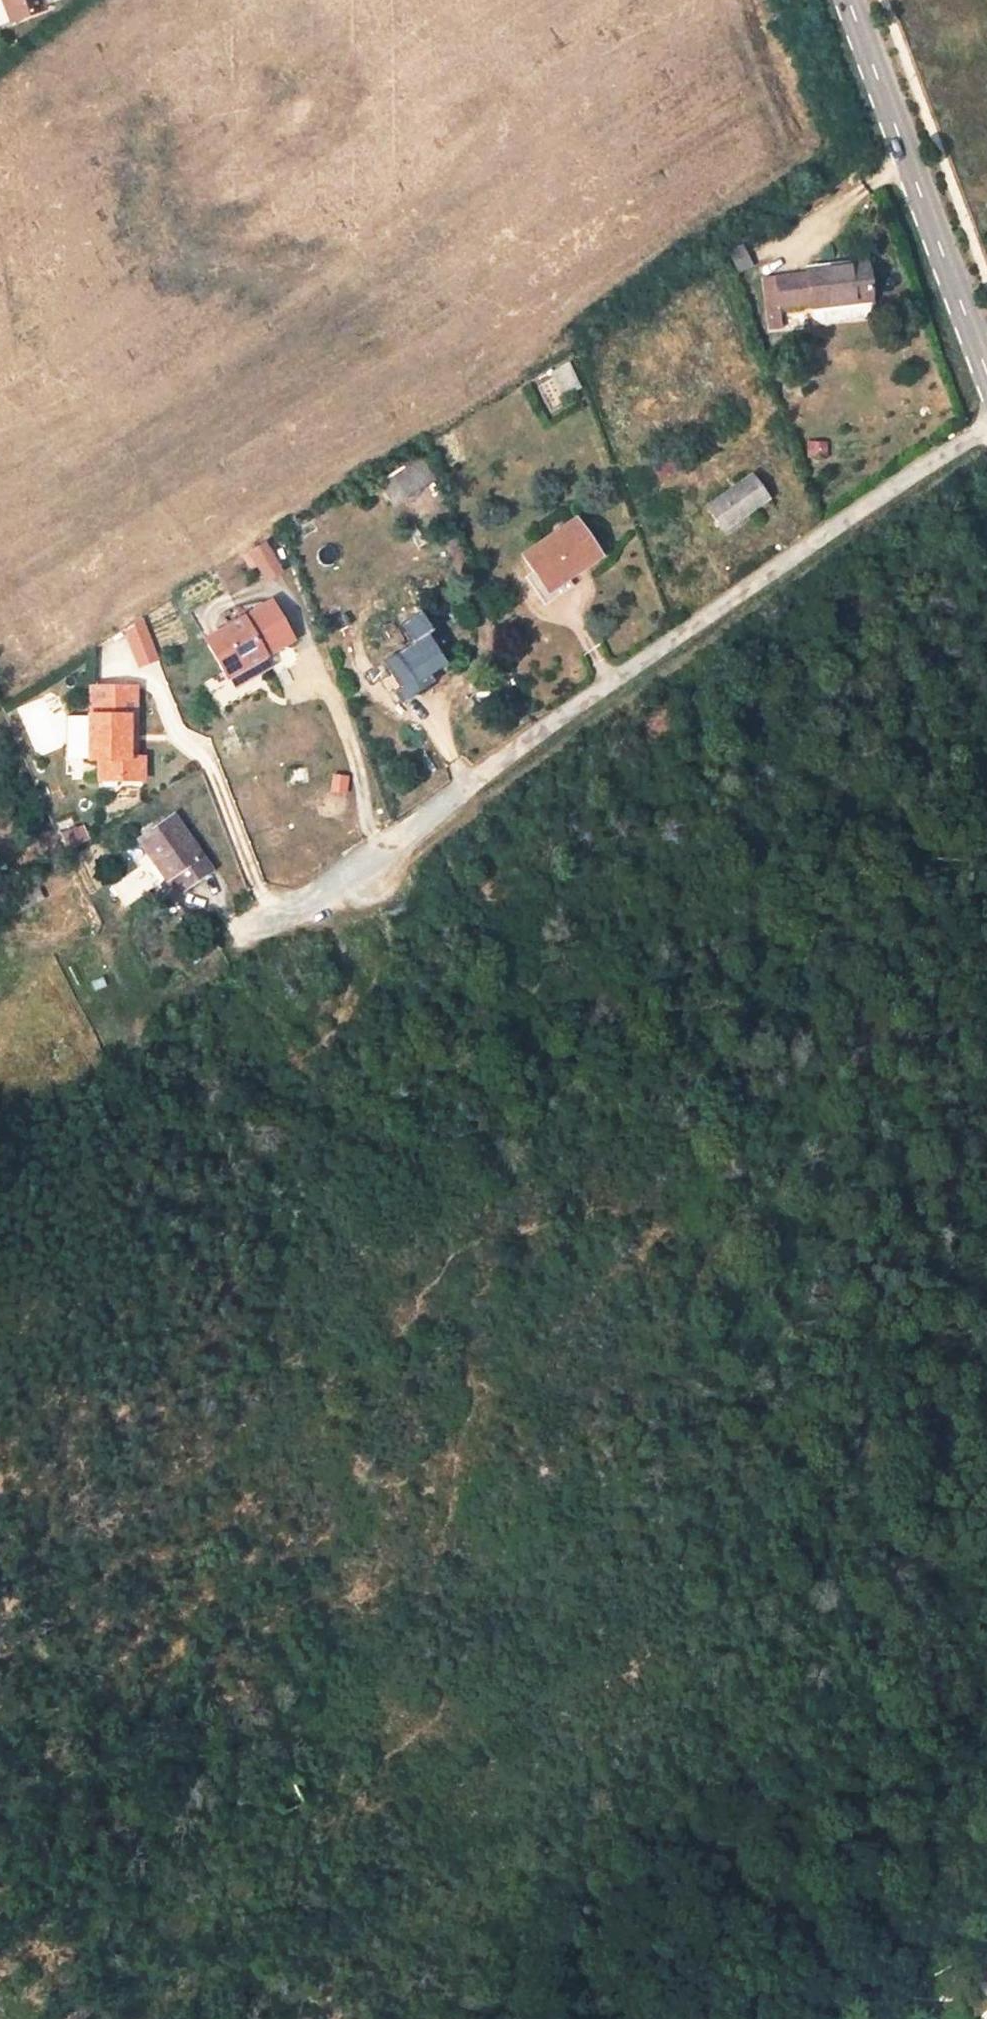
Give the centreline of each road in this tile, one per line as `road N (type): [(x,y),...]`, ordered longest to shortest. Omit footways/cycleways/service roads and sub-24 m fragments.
road 1 (residential): [(257,933),(986,425)]
road 2 (tertiary): [(986,371),(850,0)]

